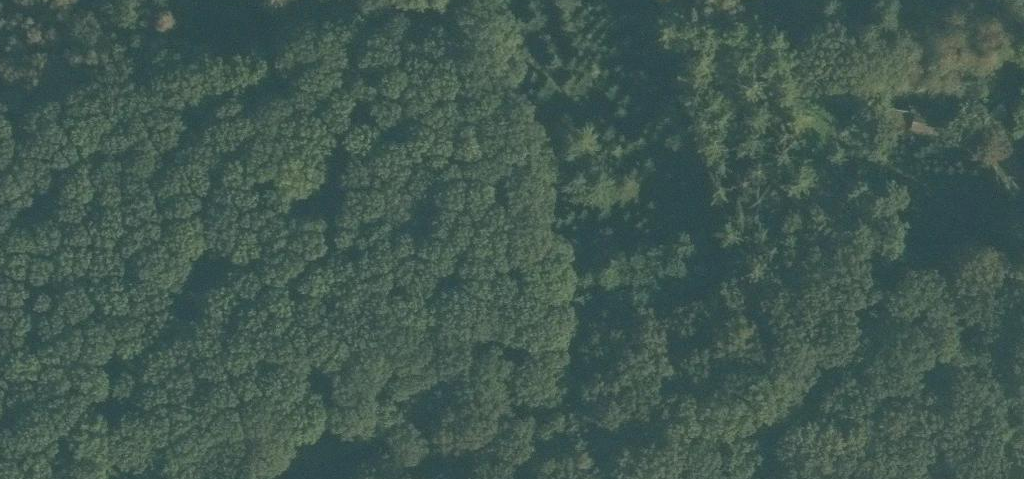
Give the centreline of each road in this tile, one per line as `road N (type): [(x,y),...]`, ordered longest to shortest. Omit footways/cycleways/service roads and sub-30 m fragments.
road 1 (residential): [(1023,257),(240,478)]
road 2 (track): [(591,380),(474,0)]

